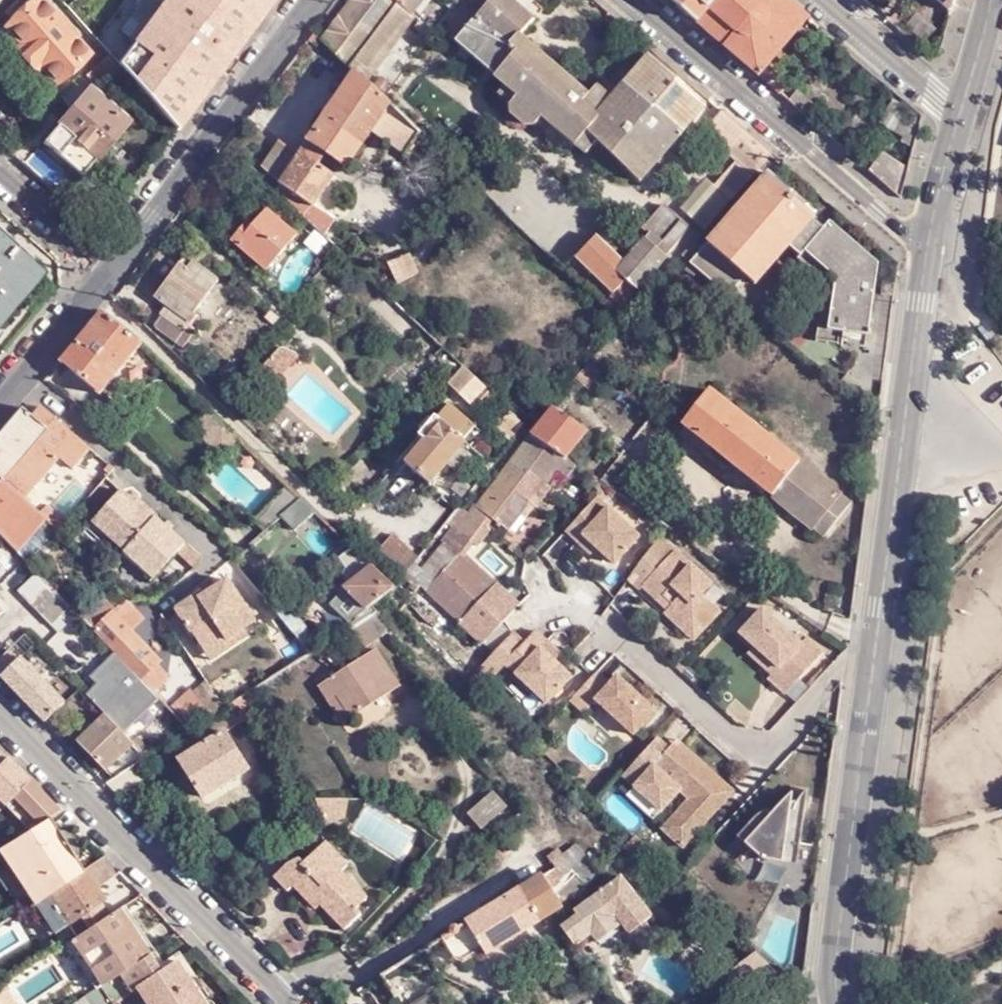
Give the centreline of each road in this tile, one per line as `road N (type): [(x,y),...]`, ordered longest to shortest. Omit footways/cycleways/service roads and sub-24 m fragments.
road 1 (residential): [(924,249),(836,955),(839,1003)]
road 2 (residential): [(0,712),(279,1003)]
road 3 (residential): [(639,0),(924,249)]
road 4 (tertiary): [(115,270),(317,0)]
road 5 (tertiary): [(0,404),(115,270)]
road 6 (residential): [(960,115),(826,0)]
road 7 (residential): [(0,172),(115,270)]
road 8 (residential): [(960,115),(924,249)]

